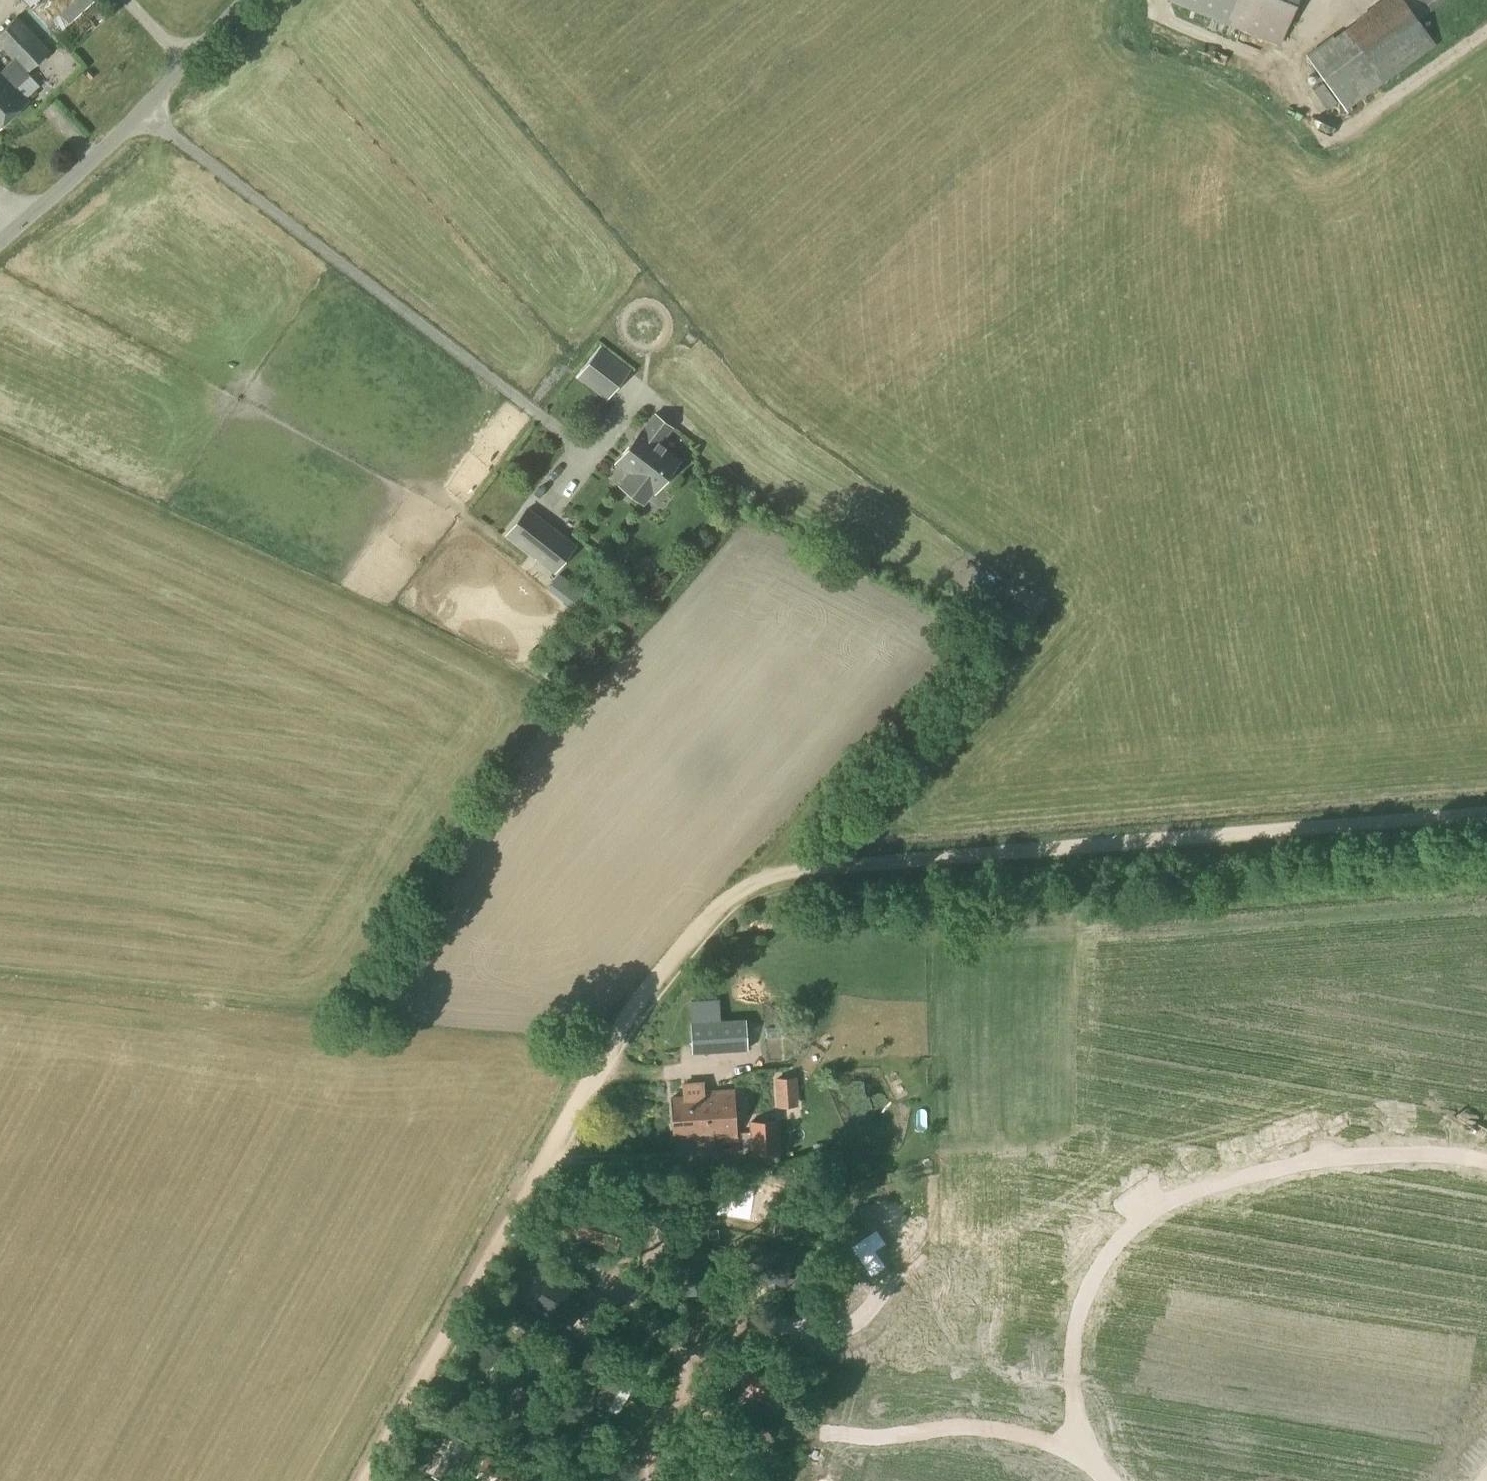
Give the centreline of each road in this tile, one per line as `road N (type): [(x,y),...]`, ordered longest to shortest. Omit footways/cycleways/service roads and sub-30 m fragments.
road 1 (track): [(364,1480),(589,1084),(680,950),(717,910),(757,884),(819,868),(1486,808)]
road 2 (unclassified): [(595,459),(142,110)]
road 3 (unclassified): [(0,243),(142,110)]
road 4 (unclassified): [(142,110),(247,0)]

